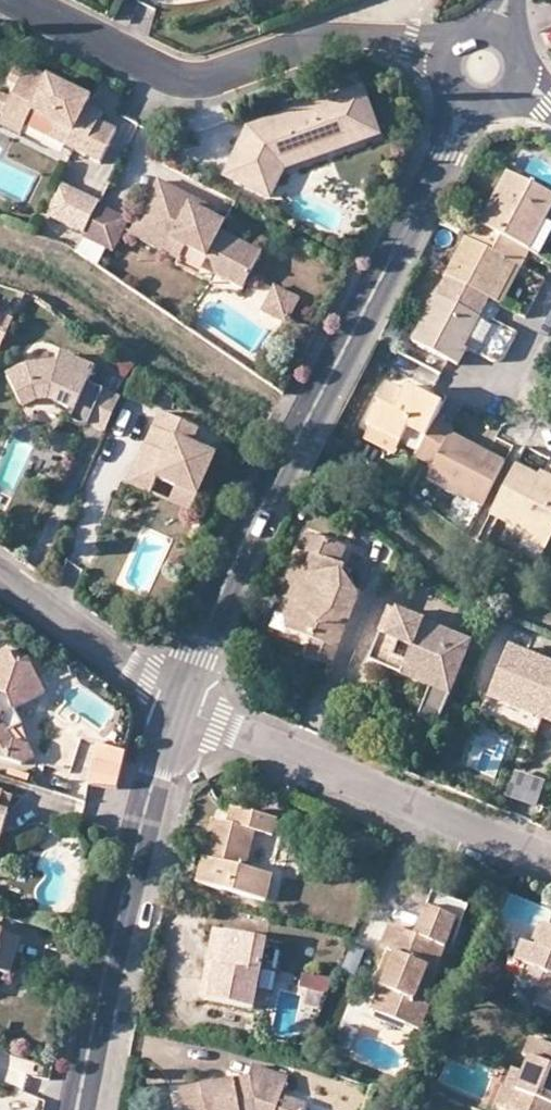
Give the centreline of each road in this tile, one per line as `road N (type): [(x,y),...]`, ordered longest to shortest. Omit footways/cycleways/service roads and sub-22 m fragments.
road 1 (tertiary): [(181,705),(243,546),(430,180)]
road 2 (tertiary): [(77,1109),(130,870),(181,705)]
road 3 (residential): [(181,705),(550,859)]
road 4 (residential): [(6,0),(184,73),(239,70),(338,38),(380,38)]
road 5 (residential): [(181,705),(0,575)]
road 6 (residential): [(550,299),(511,376),(519,401),(550,419)]

